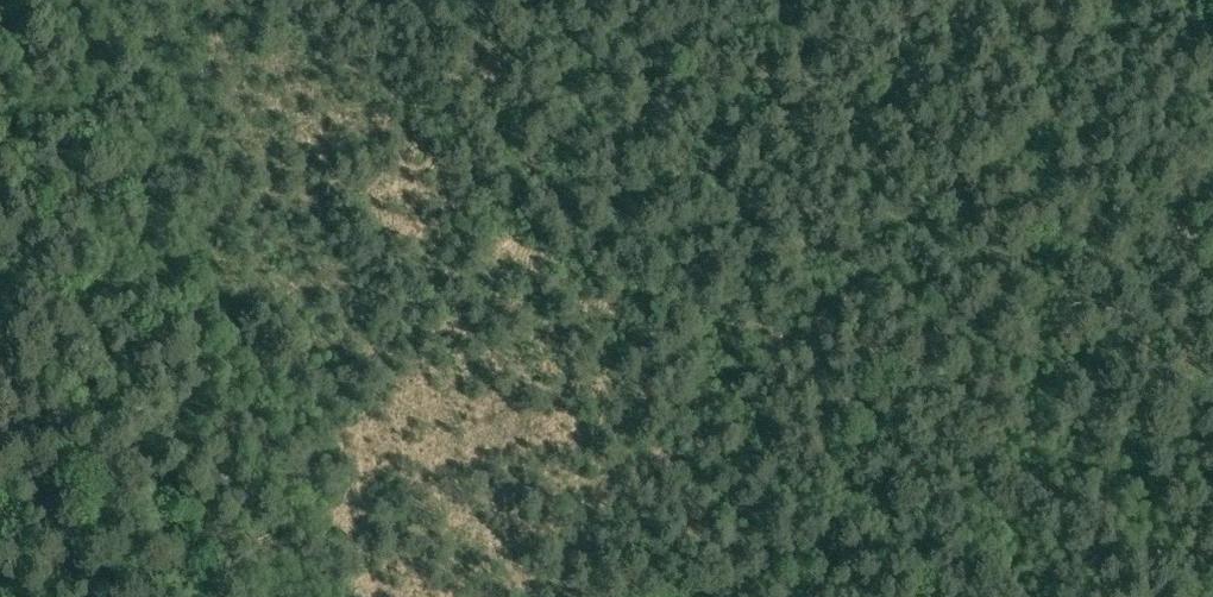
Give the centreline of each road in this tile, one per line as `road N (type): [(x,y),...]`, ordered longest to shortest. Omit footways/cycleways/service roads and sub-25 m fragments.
road 1 (tertiary): [(79,596),(0,384)]

